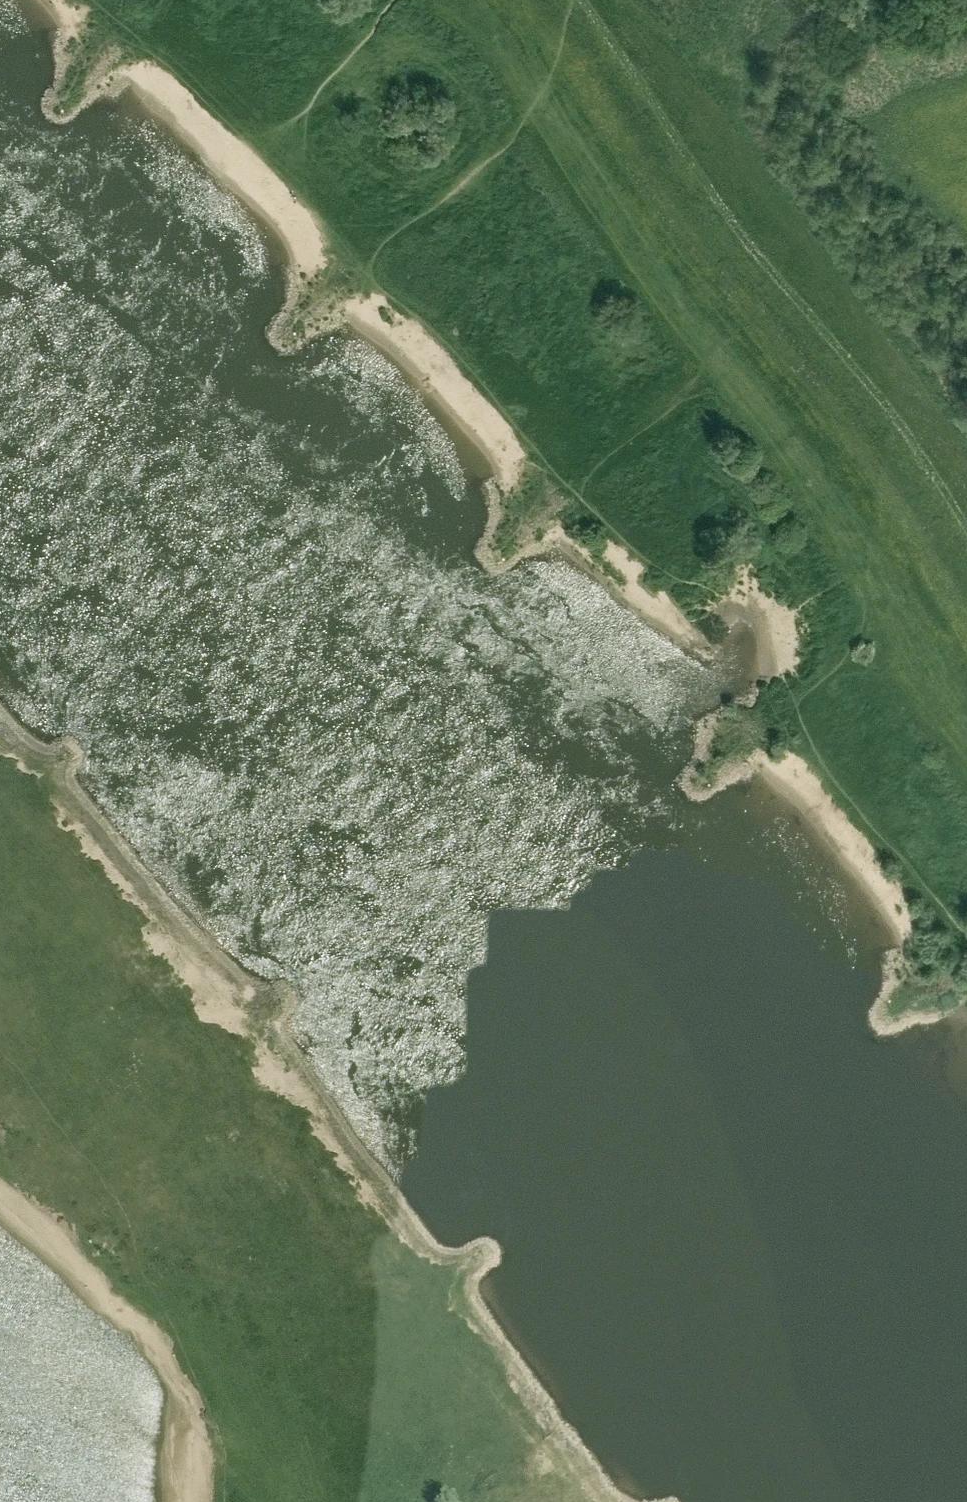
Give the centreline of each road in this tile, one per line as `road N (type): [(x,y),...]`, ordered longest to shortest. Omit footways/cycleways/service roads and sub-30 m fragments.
road 1 (track): [(582,0),(774,275),(922,453),(966,527)]

